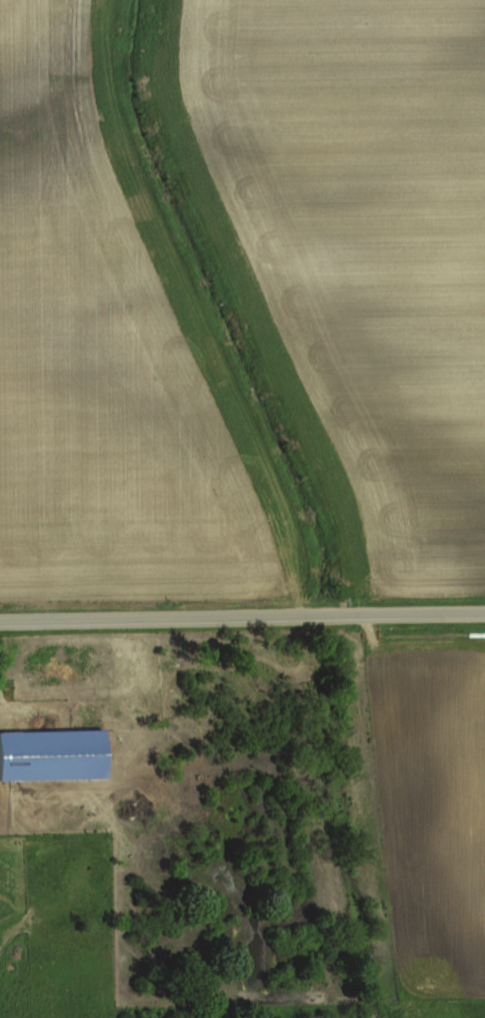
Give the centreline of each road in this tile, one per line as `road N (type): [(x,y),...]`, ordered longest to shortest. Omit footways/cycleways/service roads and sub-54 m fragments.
road 1 (tertiary): [(0,618),(484,611)]

